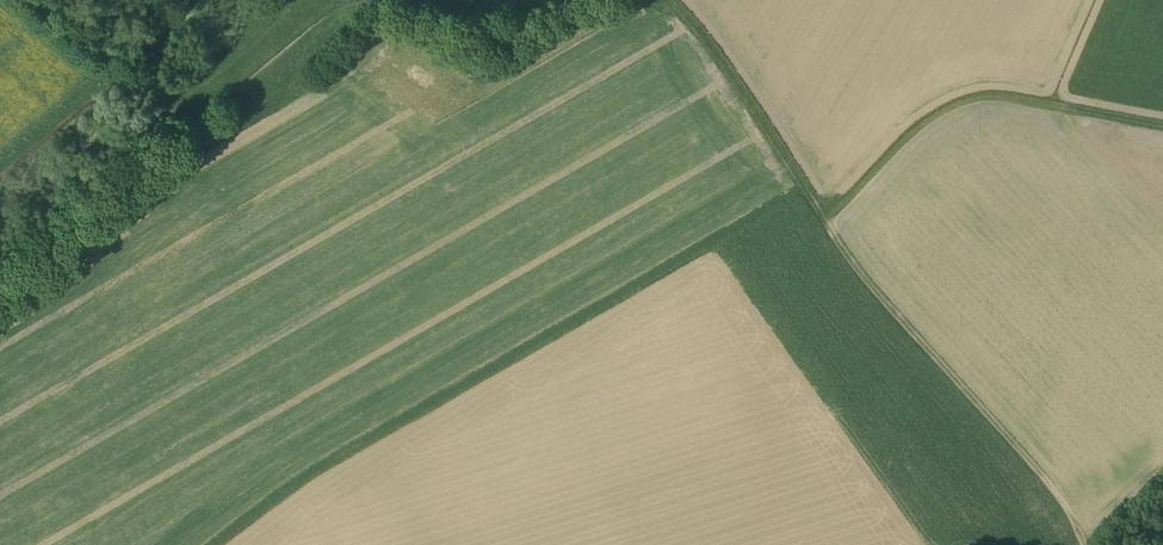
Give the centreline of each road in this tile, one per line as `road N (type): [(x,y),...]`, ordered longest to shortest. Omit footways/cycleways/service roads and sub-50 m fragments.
road 1 (track): [(1092,544),(1009,440),(856,272),(686,14),(664,0)]
road 2 (track): [(599,0),(504,28),(396,0),(360,4),(327,16),(187,124)]
road 3 (track): [(822,219),(960,101),(1000,97),(1162,128)]
road 4 (track): [(187,124),(37,0)]

